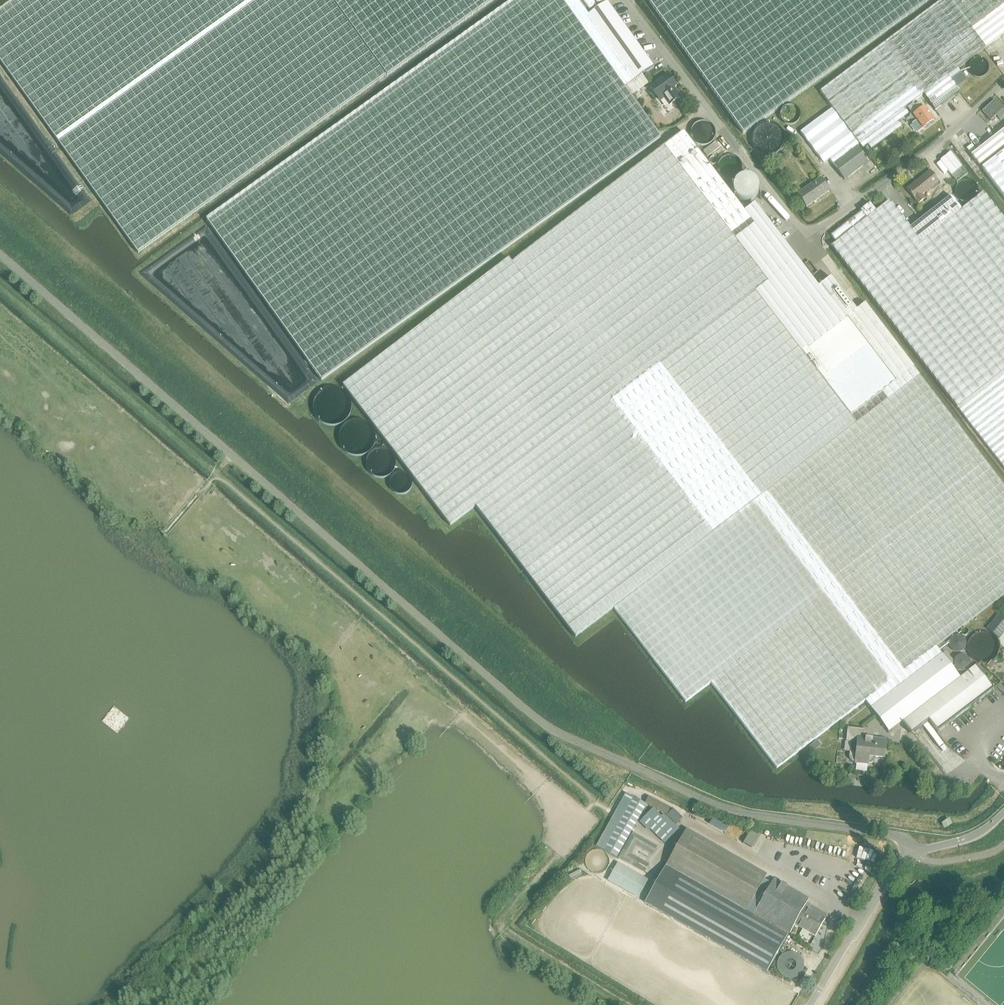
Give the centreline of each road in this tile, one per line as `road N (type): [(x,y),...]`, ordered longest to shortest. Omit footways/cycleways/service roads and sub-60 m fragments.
road 1 (unclassified): [(0,253),(551,729),(736,814),(895,836),(914,852)]
road 2 (track): [(638,769),(630,742),(0,203)]
road 3 (unclassified): [(626,0),(805,239),(955,130),(1003,81)]
road 4 (unclassified): [(811,1004),(882,887),(914,852)]

